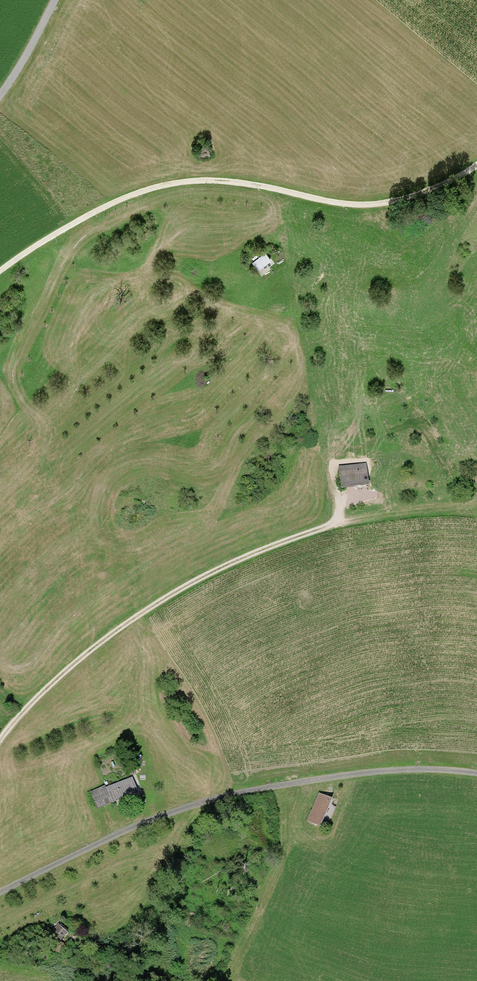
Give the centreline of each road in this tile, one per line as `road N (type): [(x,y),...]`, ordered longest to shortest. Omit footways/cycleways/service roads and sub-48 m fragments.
road 1 (track): [(476,165),(414,196),(370,206),(242,184),(170,185),(91,215),(0,271)]
road 2 (track): [(476,778),(412,770),(309,780),(200,803),(0,891)]
road 3 (track): [(0,739),(111,633),(186,585),(339,518),(343,497)]

